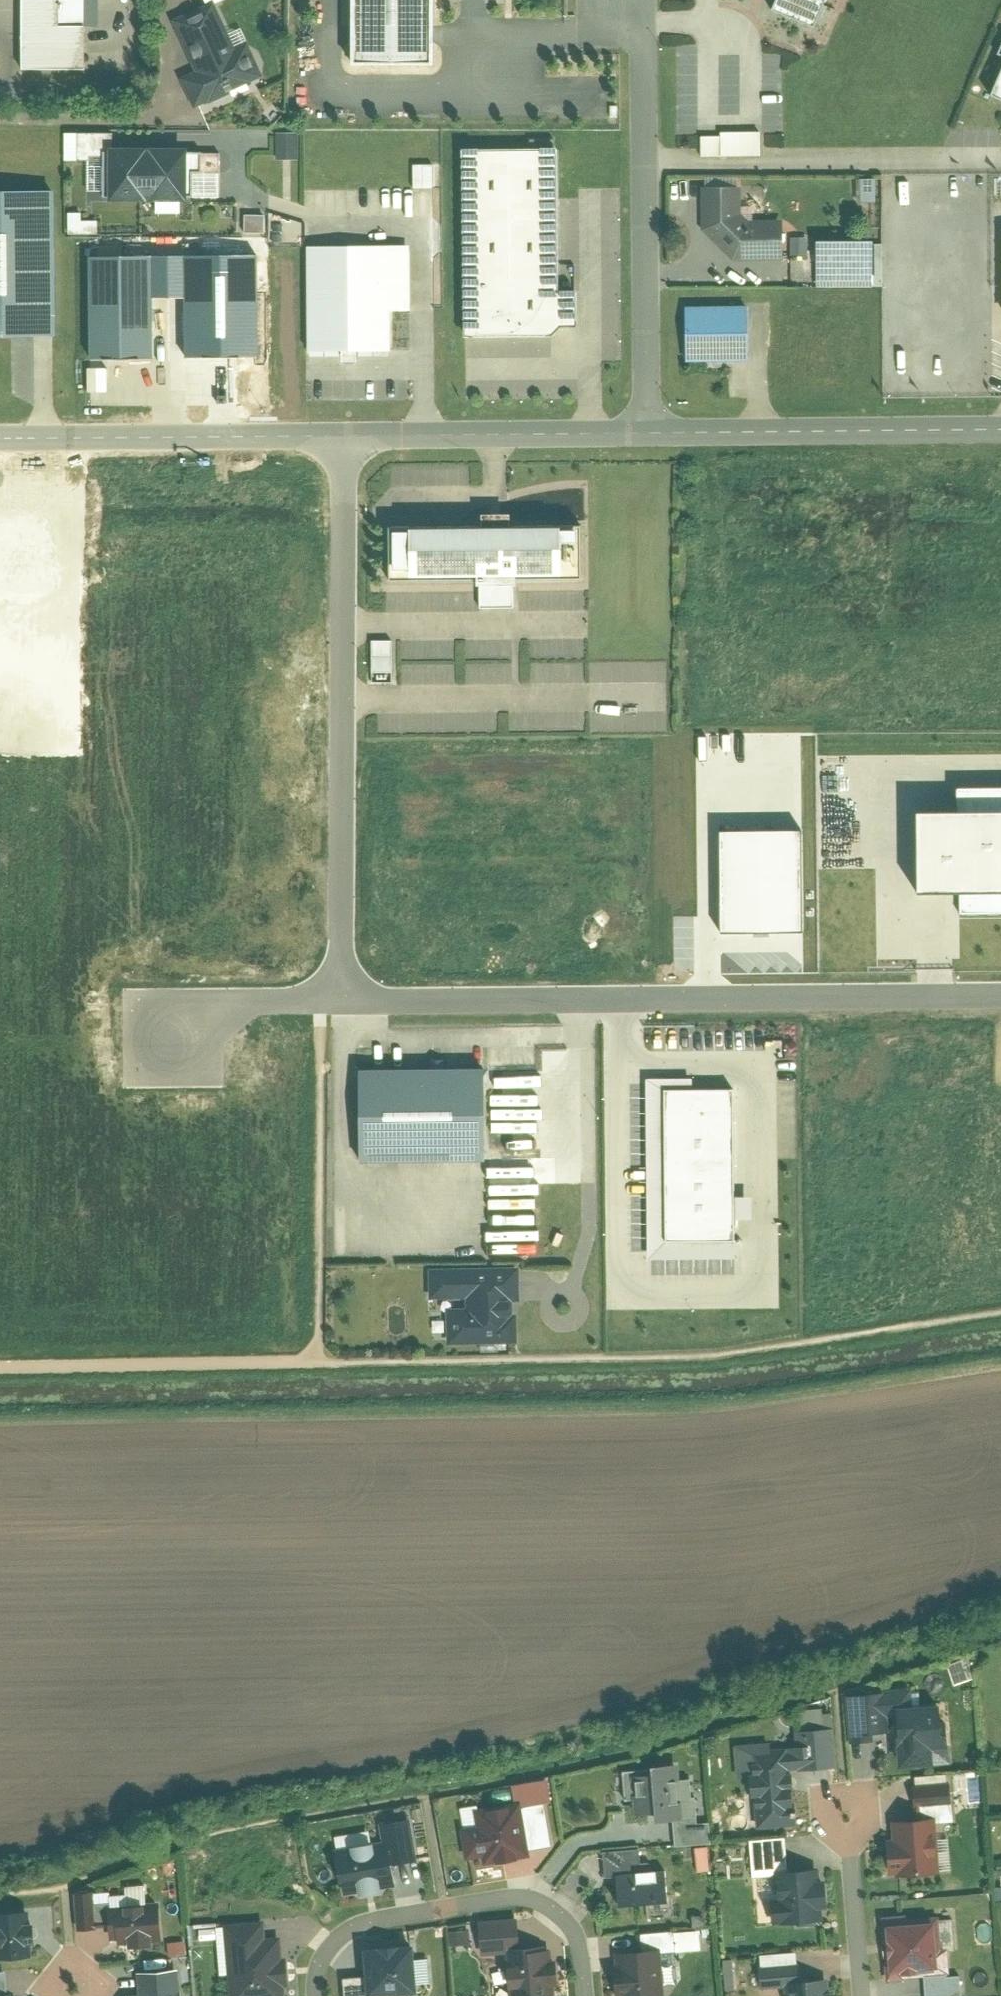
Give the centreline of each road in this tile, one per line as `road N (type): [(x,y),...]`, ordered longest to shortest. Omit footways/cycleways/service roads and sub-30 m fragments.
road 1 (unclassified): [(345,982),(380,1002),(1000,996)]
road 2 (unclassified): [(347,435),(345,982)]
road 3 (unclassified): [(626,0),(642,27),(647,432)]
road 4 (residential): [(319,1995),(328,1948),(357,1923),(526,1896),(561,1912),(581,1942),(586,1995)]
road 5 (unclassified): [(1000,428),(647,432)]
road 6 (unclassified): [(347,435),(0,438)]
road 7 (residential): [(837,1682),(863,1995)]
road 8 (unclassified): [(647,432),(347,435)]
road 9 (unclassified): [(345,982),(323,996),(209,1002),(172,1030)]

